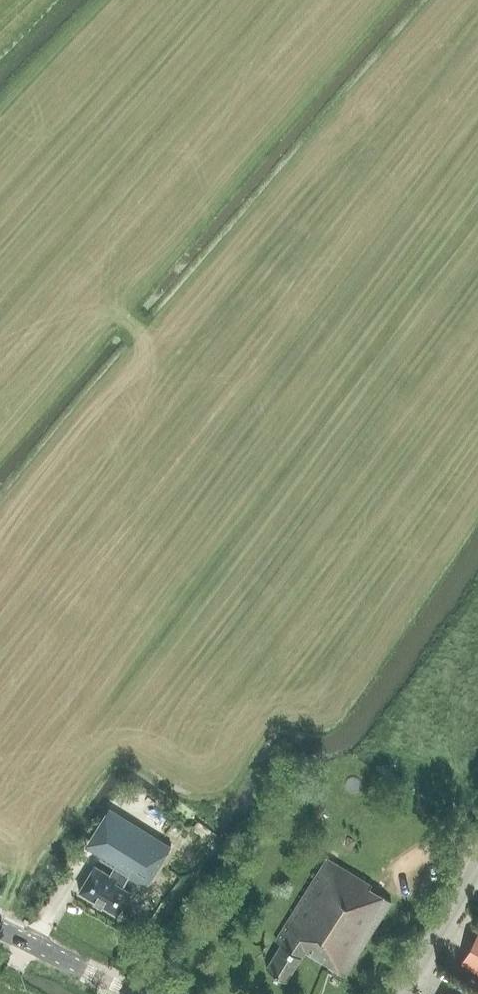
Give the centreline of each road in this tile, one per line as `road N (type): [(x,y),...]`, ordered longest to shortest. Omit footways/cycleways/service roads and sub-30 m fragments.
road 1 (tertiary): [(402,993),(477,867)]
road 2 (tertiary): [(128,993),(0,930)]

